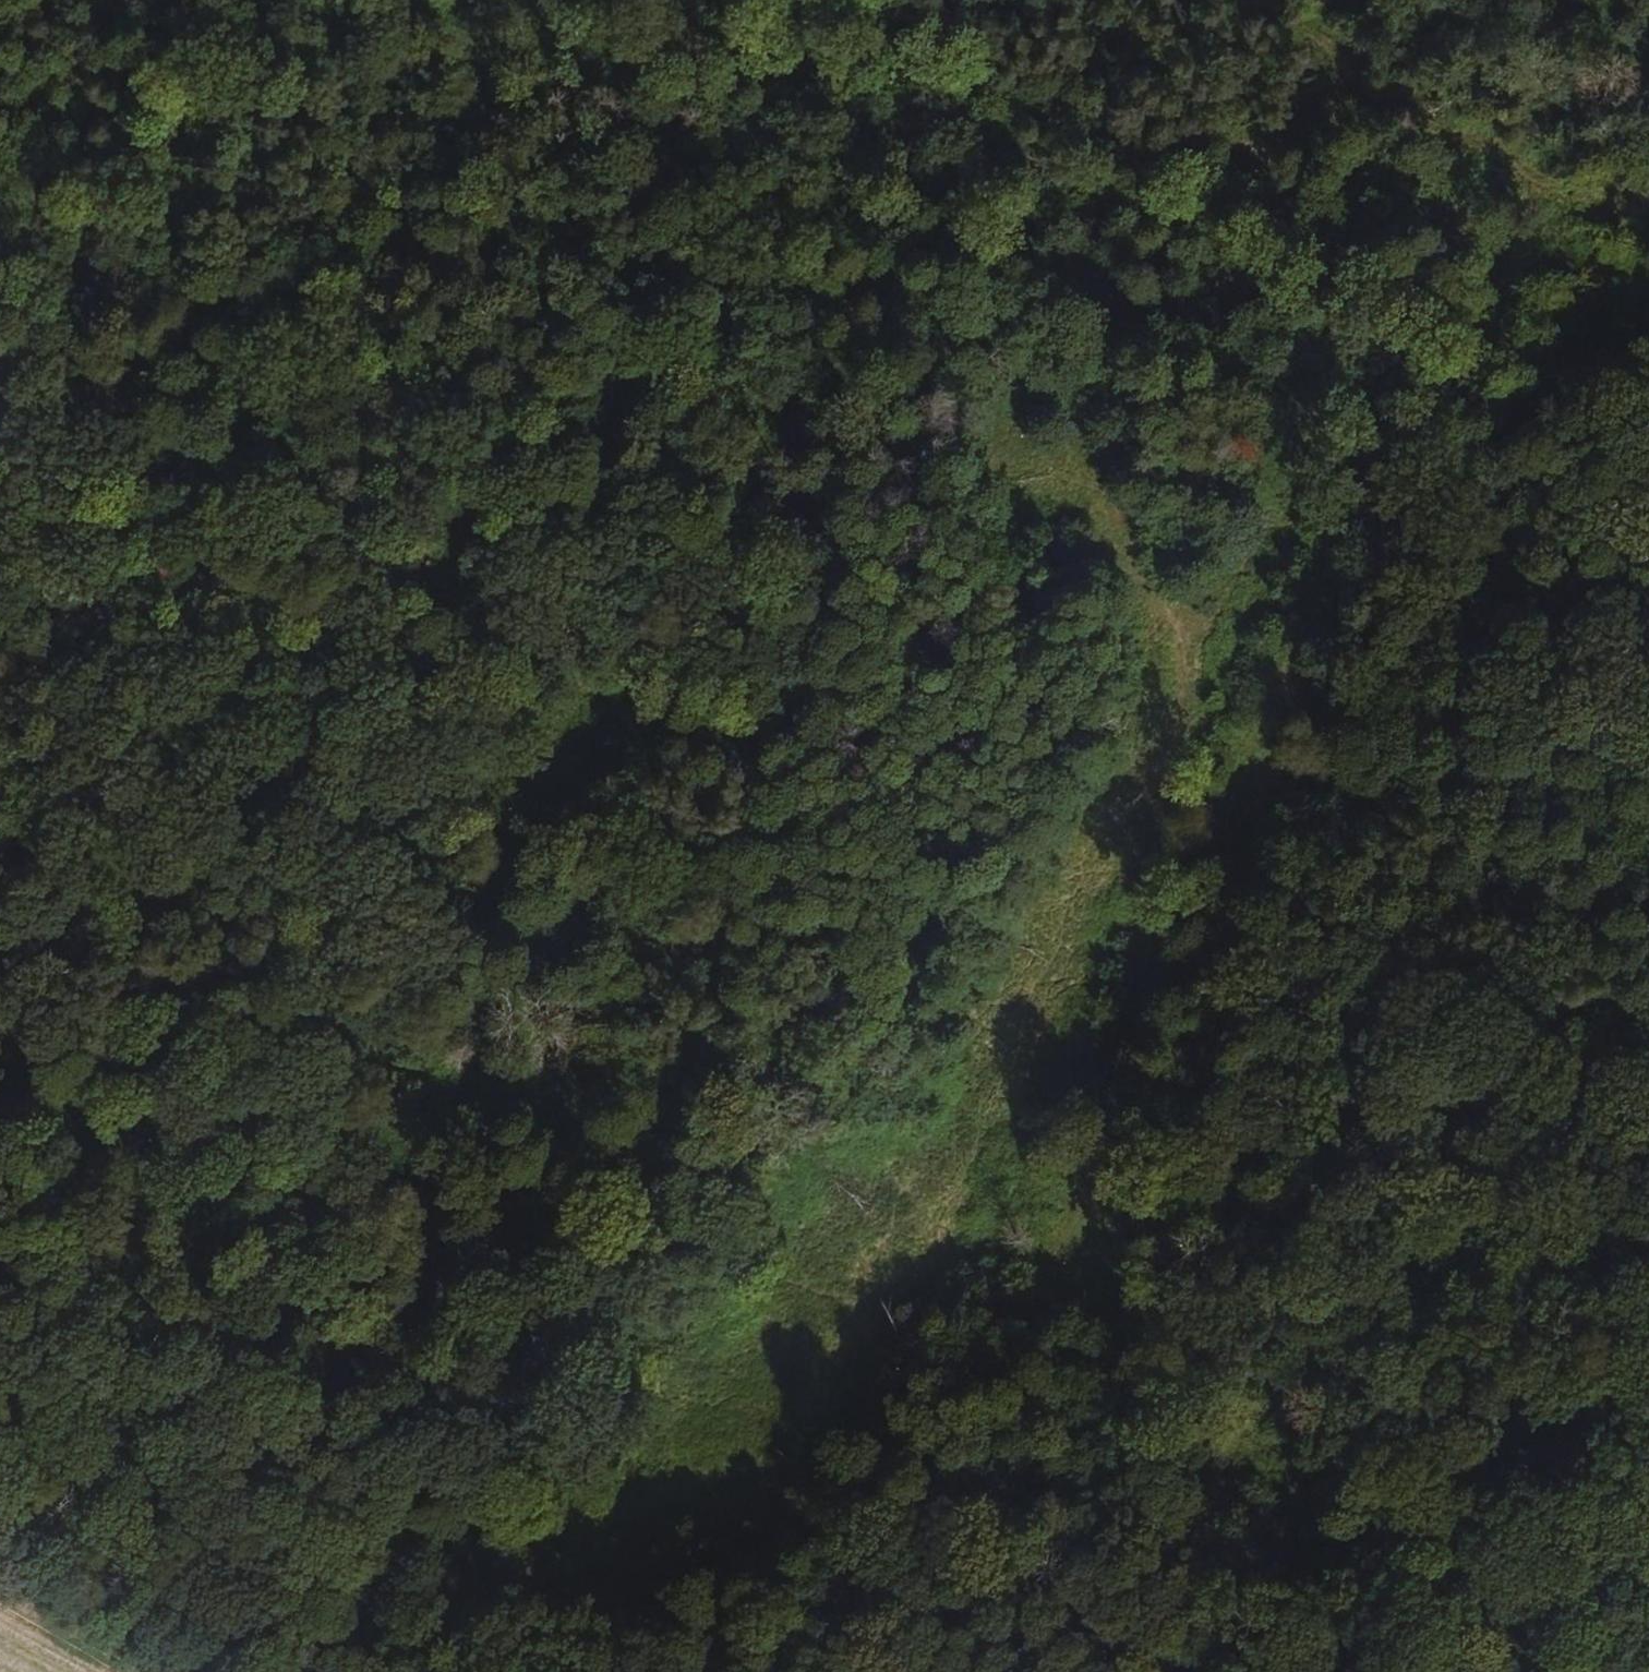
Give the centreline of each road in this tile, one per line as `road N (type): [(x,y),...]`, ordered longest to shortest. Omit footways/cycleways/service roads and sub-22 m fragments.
road 1 (track): [(1648,207),(1537,177),(1421,125),(1274,0)]
road 2 (track): [(1593,1671),(1593,1601),(1632,1521),(1648,1504)]
road 3 (track): [(0,1594),(136,1671)]

